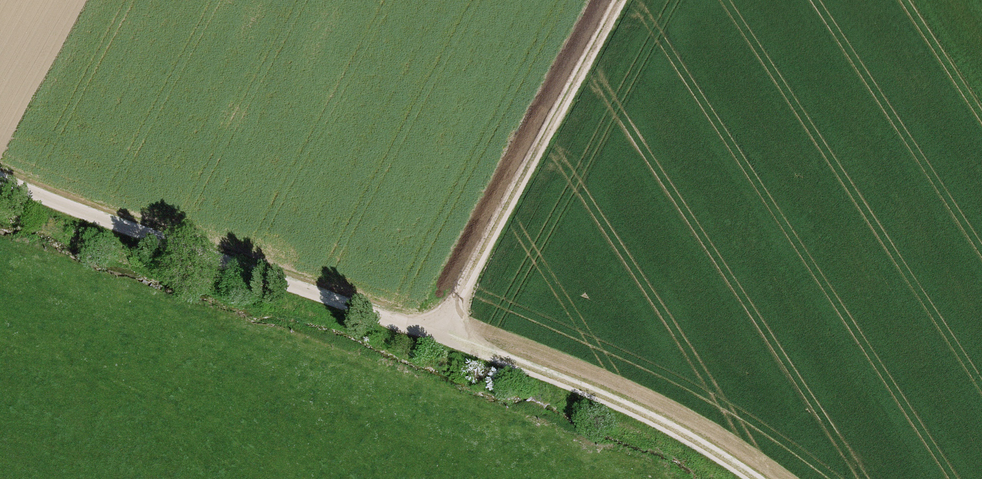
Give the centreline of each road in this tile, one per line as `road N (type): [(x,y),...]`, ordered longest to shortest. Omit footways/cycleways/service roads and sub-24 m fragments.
road 1 (track): [(753,478),(699,445),(564,383),(0,179)]
road 2 (track): [(439,335),(621,0)]

